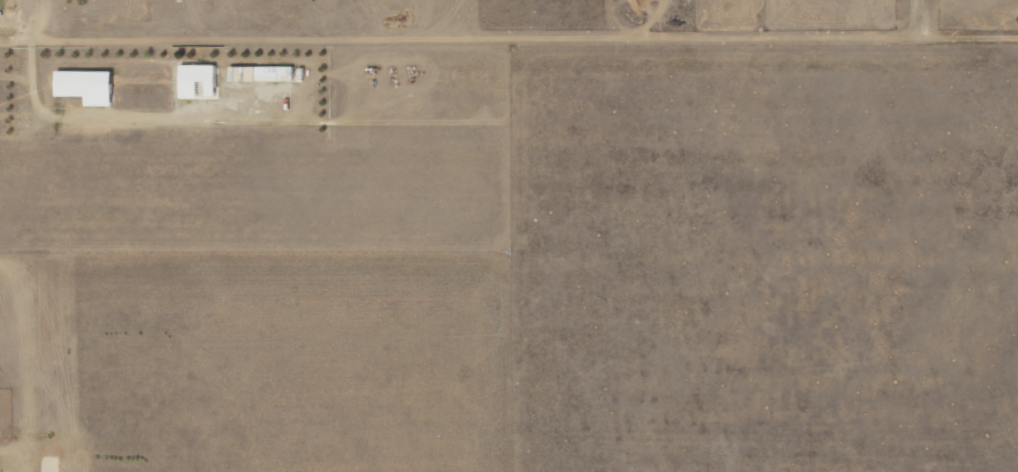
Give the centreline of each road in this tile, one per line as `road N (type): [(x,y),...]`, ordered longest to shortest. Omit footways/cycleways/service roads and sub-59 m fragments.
road 1 (residential): [(31,38),(1017,36)]

